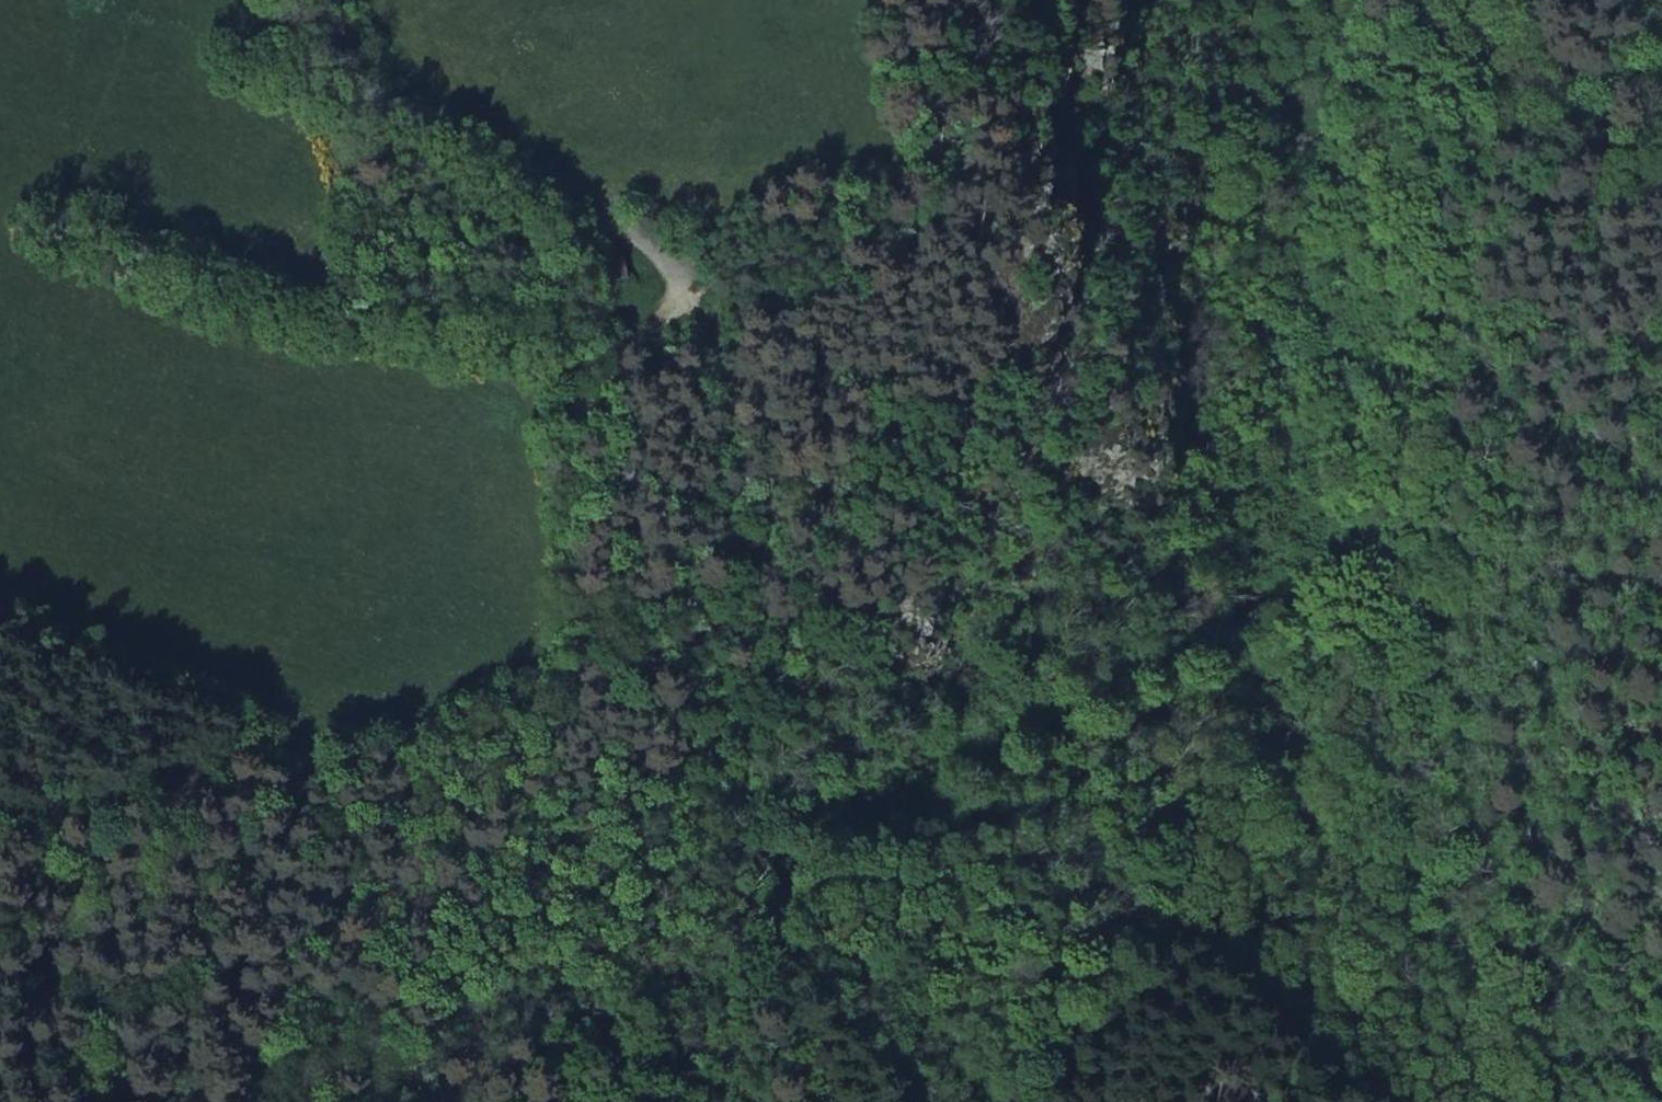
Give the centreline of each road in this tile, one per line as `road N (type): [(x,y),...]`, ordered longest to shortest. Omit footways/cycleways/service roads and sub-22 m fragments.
road 1 (track): [(339,0),(405,115),(626,234),(680,275),(740,450),(746,489),(736,630),(694,826),(749,940)]

